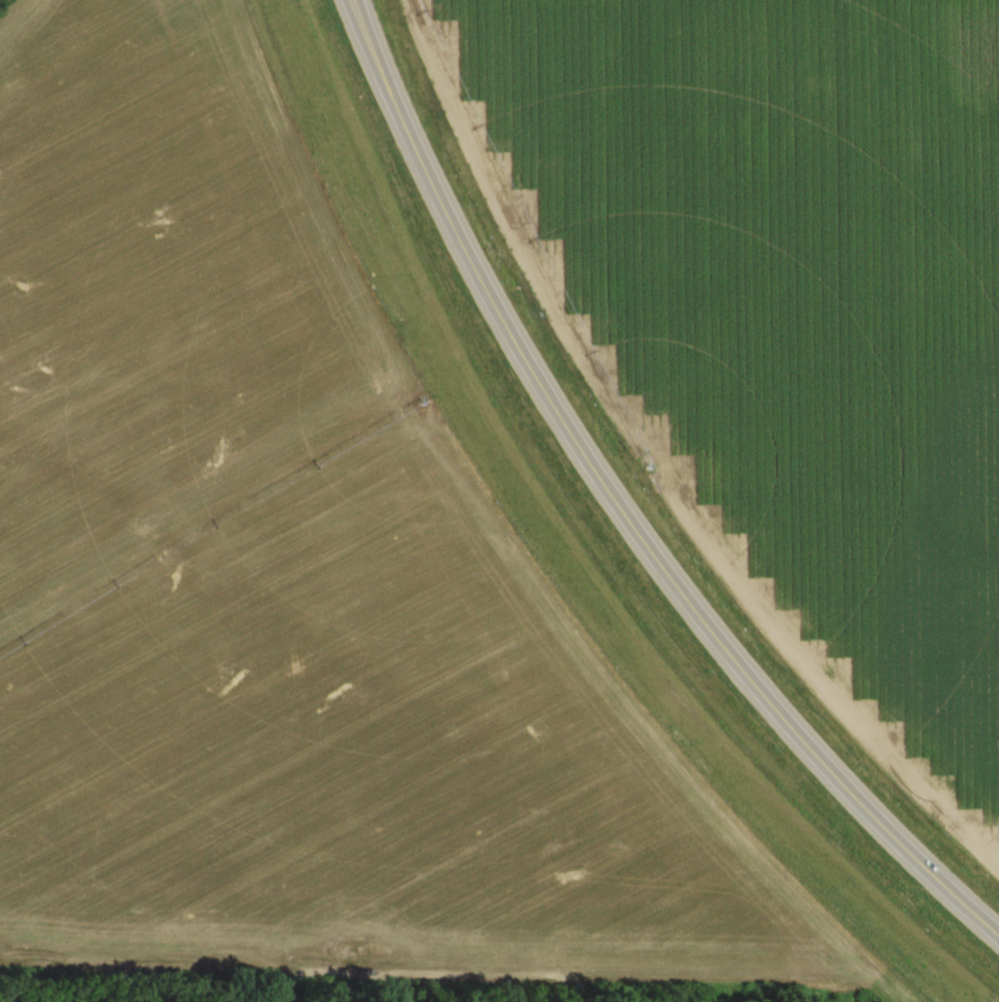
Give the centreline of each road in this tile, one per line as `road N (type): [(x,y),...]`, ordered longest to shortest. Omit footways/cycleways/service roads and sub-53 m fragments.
road 1 (trunk): [(998,926),(881,816),(731,649),(593,458),(539,376),(433,175),(361,0)]

